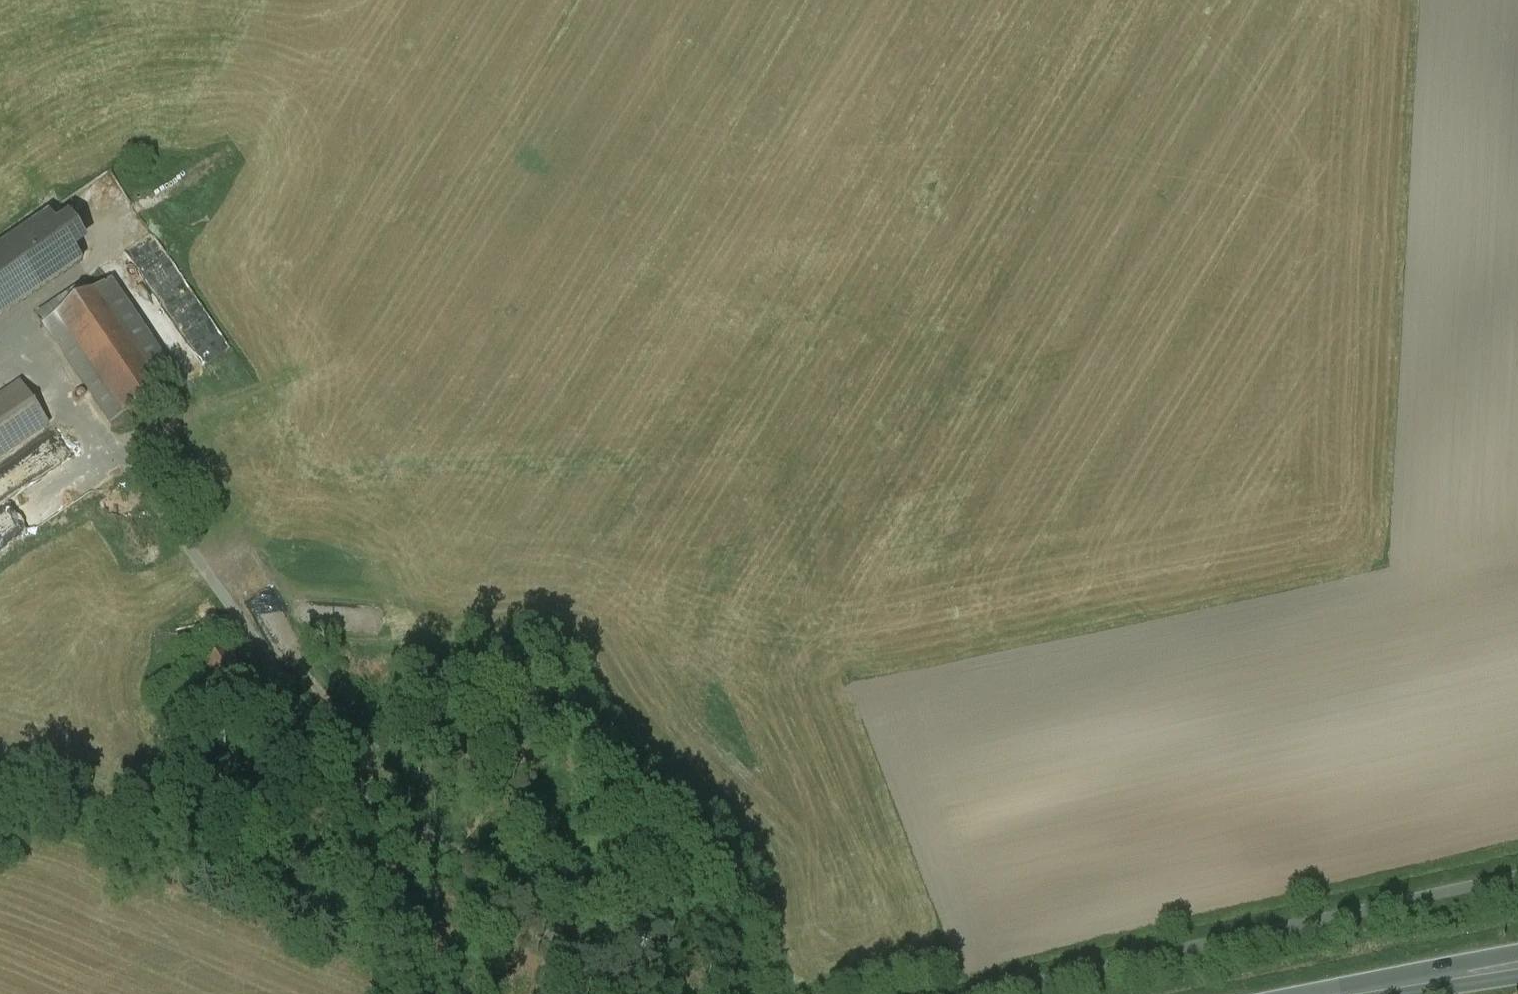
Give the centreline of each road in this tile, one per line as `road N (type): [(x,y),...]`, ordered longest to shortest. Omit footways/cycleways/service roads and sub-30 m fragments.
road 1 (unclassified): [(613,993),(544,909),(342,710),(128,441)]
road 2 (unclassified): [(1517,880),(1000,993)]
road 3 (primary): [(1517,968),(1370,993)]

